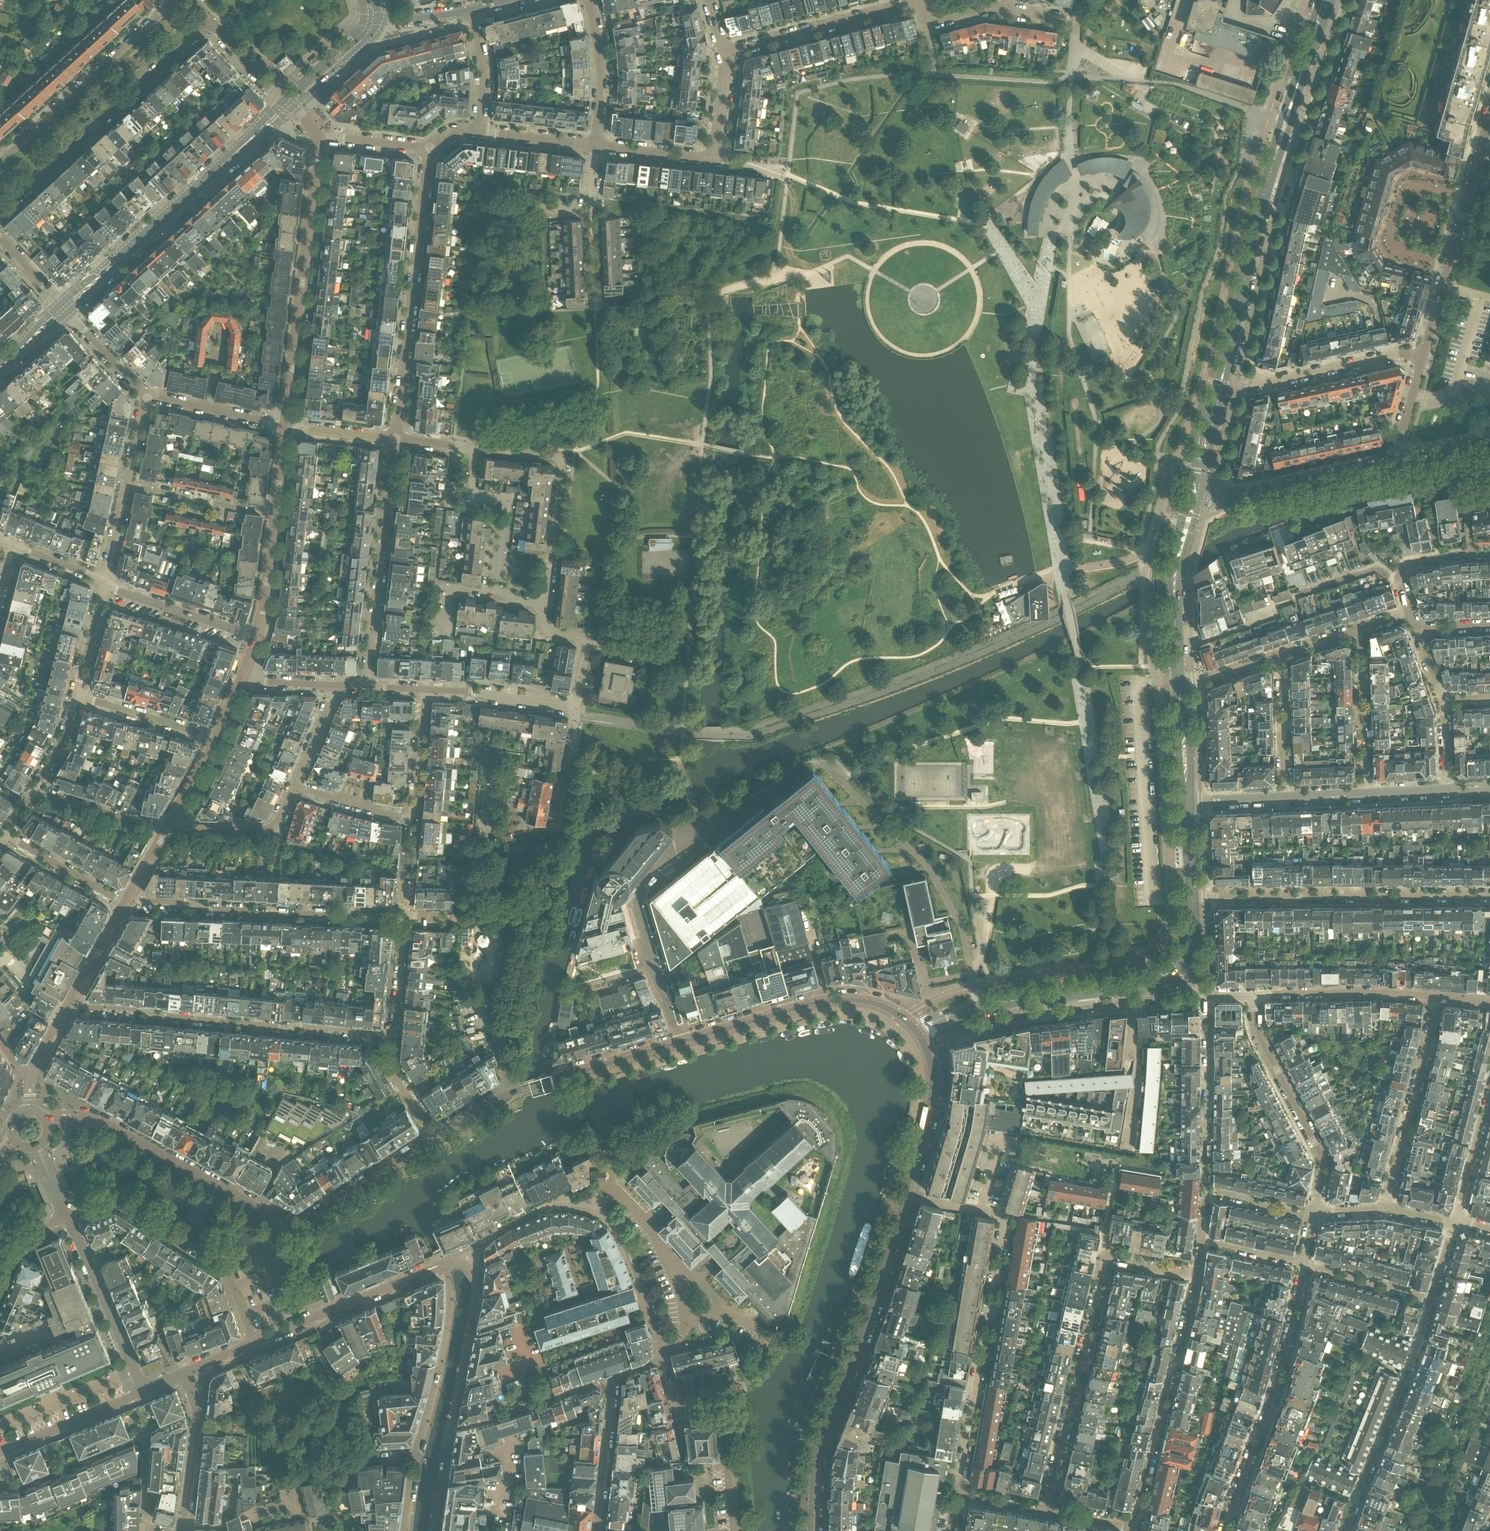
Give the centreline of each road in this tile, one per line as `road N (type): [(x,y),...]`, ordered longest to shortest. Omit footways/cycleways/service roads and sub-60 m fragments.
road 1 (secondary): [(1195,494),(1259,222),(1324,0)]
road 2 (residential): [(433,1140),(292,1225),(104,1125),(48,1122)]
road 3 (residential): [(288,105),(211,23),(0,216)]
road 4 (residential): [(510,1094),(504,1033),(556,847),(577,708)]
road 5 (residential): [(956,1497),(1005,1223),(999,1213),(906,1190)]
road 6 (tertiary): [(811,1530),(820,1444),(906,1190)]
road 7 (residential): [(1197,1276),(1104,1262),(1044,1512)]
road 8 (residential): [(72,1003),(394,1033)]
road 9 (tertiary): [(64,309),(288,105)]
road 10 (residential): [(1489,895),(1192,899)]
road 11 (residential): [(396,440),(432,149)]
road 12 (residential): [(318,139),(286,427)]
road 13 (residential): [(1225,1530),(1276,1389),(1304,1265)]
road 14 (residential): [(131,894),(247,913),(405,914)]
road 15 (secondary): [(1177,962),(1134,987),(983,1005),(915,1030)]
road 16 (residential): [(440,1265),(451,1296),(445,1347),(405,1530)]
road 17 (residential): [(1197,1276),(1131,1527)]
road 18 (residential): [(254,1342),(226,1269),(115,1200),(68,1217)]
road 19 (residential): [(677,1043),(844,1000),(874,1003),(915,1030)]
road 20 (residential): [(366,687),(396,440)]
road 21 (residential): [(1432,1297),(1346,1530)]
road 22 (unclassified): [(677,1043),(636,900),(701,831)]
road 23 (residential): [(175,0),(0,164)]
road 24 (residential): [(1256,994),(1255,1027),(1321,1156),(1315,1210)]
road 25 (unclassified): [(545,604),(561,459),(477,449)]
road 26 (residential): [(1385,1208),(1434,996)]
road 27 (residential): [(1195,494),(1240,494),(1396,461)]
road 28 (residential): [(729,49),(922,0)]
road 29 (residential): [(1209,994),(1204,1192)]
road 30 (residential): [(450,1429),(477,1282),(462,1263),(440,1265)]
road 31 (residential): [(144,1391),(68,1217)]
road 32 (secondary): [(1180,680),(1177,563),(1195,494)]
road 33 (residential): [(1256,994),(1434,996)]
road 34 (residential): [(677,1043),(510,1094)]
road 35 (residential): [(450,1429),(613,1376)]
road 36 (residential): [(1468,197),(1422,358)]
road 37 (tertiary): [(906,1190),(933,1081),(915,1030)]
road 38 (residential): [(1431,261),(1393,246),(1402,191),(1418,185),(1468,197)]
road 39 (residential): [(1261,383),(1386,356),(1422,358)]
road 40 (residential): [(1367,793),(1357,630)]
road 41 (residential): [(184,1371),(197,1409),(182,1530)]
road 42 (residential): [(256,638),(104,582)]
road 43 (residential): [(0,1451),(144,1391)]
road 44 (residential): [(596,1530),(613,1376)]
road 45 (residential): [(681,1411),(711,1413),(723,1423),(735,1530)]
road 46 (residential): [(276,513),(126,484)]
road 47 (residential): [(577,708),(427,689)]
road 48 (residential): [(294,786),(272,827),(169,825)]
road 49 (residential): [(75,696),(218,739)]
road 50 (residential): [(597,145),(603,73),(589,0)]
road 51 (residential): [(1284,797),(1280,730),(1287,694),(1278,656)]
road 52 (residential): [(147,396),(286,427)]
road 53 (residential): [(169,825),(34,790)]
road 54 (residential): [(446,635),(451,595),(464,587),(545,604)]
road 55 (residential): [(577,708),(587,640),(546,631),(545,604)]
road 56 (residential): [(5,836),(125,903)]
road 57 (residential): [(1432,1297),(1304,1265)]
road 58 (residential): [(427,689),(408,817)]
road 59 (residential): [(276,513),(256,638)]
road 60 (residential): [(1489,1101),(1455,1220)]
road 61 (residential): [(481,130),(482,61),(467,10)]
road 62 (residential): [(717,151),(703,157),(597,145)]
road 63 (tertiary): [(288,105),(367,31),(371,18)]
road 64 (secondary): [(1188,801),(1180,680)]
road 65 (residential): [(64,309),(147,396)]

